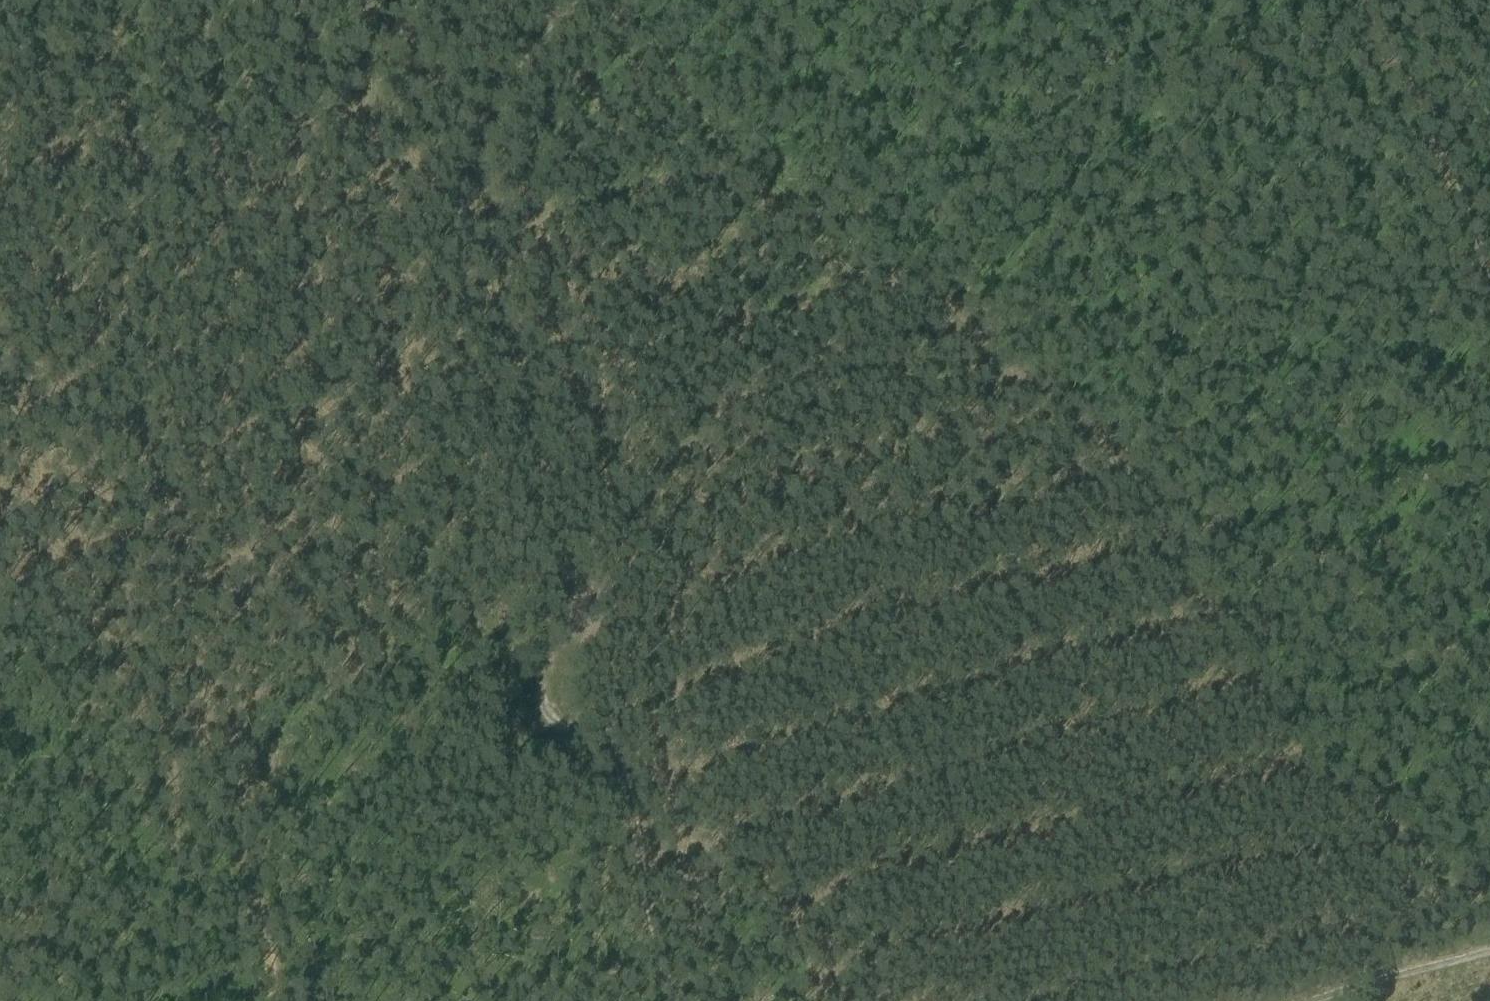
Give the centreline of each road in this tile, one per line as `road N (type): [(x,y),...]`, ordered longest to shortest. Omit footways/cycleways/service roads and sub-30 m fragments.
road 1 (track): [(675,1000),(633,815),(610,755),(556,714),(542,693),(548,665),(582,619),(493,296),(477,196),(479,145),(505,90),(577,0)]
road 2 (track): [(1367,0),(1489,264)]
road 3 (track): [(1285,1000),(1489,950)]

